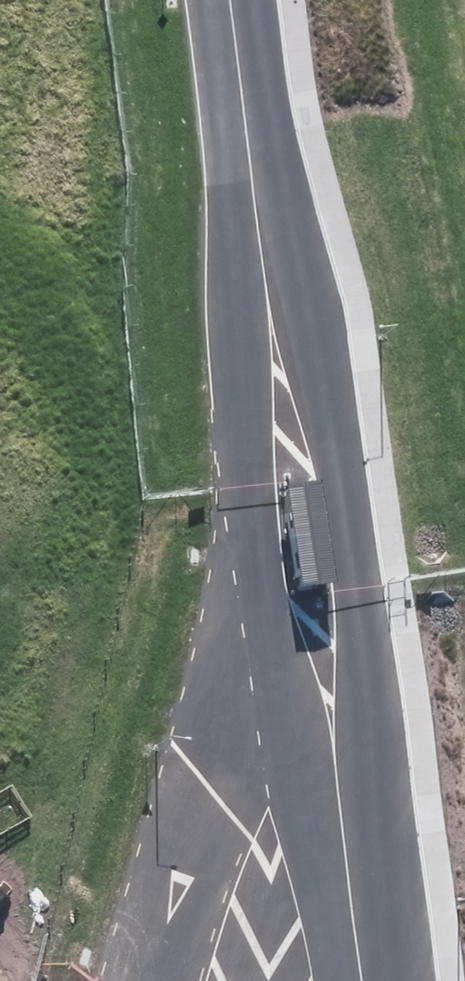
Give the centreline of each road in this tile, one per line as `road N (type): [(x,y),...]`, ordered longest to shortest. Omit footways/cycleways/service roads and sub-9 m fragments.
road 1 (unclassified): [(261,239),(333,418),(360,589),(351,898)]
road 2 (unclassified): [(282,652),(248,487),(261,239)]
road 3 (unclassified): [(134,980),(209,790),(282,652)]
road 4 (unclassified): [(351,898),(282,652)]
road 5 (unclassified): [(229,0),(261,239)]

